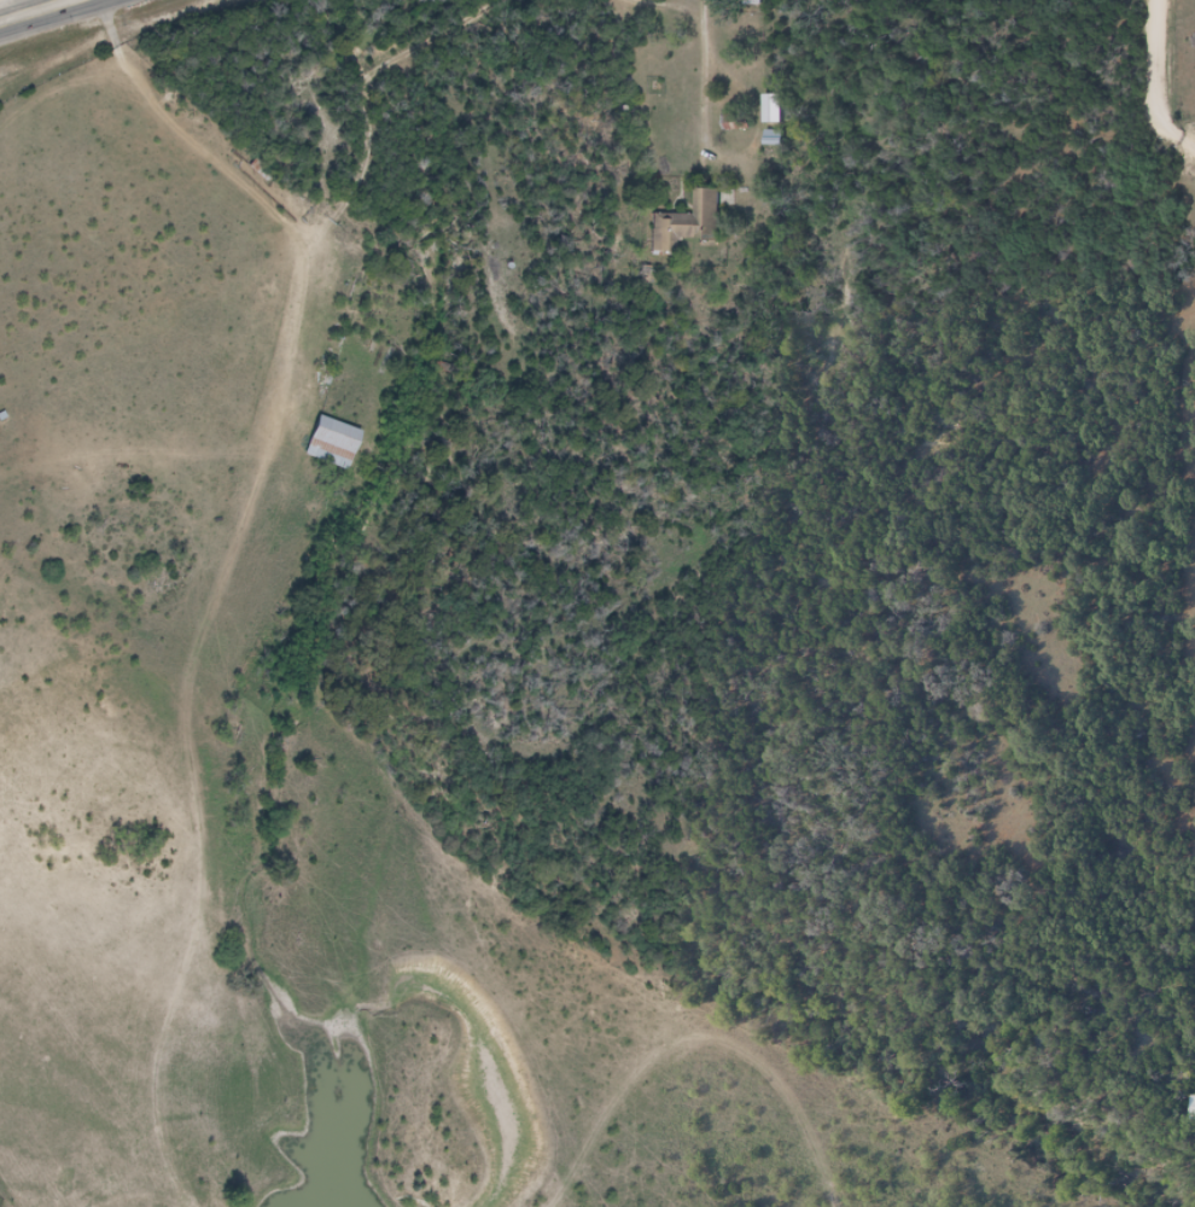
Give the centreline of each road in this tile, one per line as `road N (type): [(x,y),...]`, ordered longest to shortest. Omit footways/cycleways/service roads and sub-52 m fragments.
road 1 (residential): [(1194,139),(1162,99),(1165,0)]

